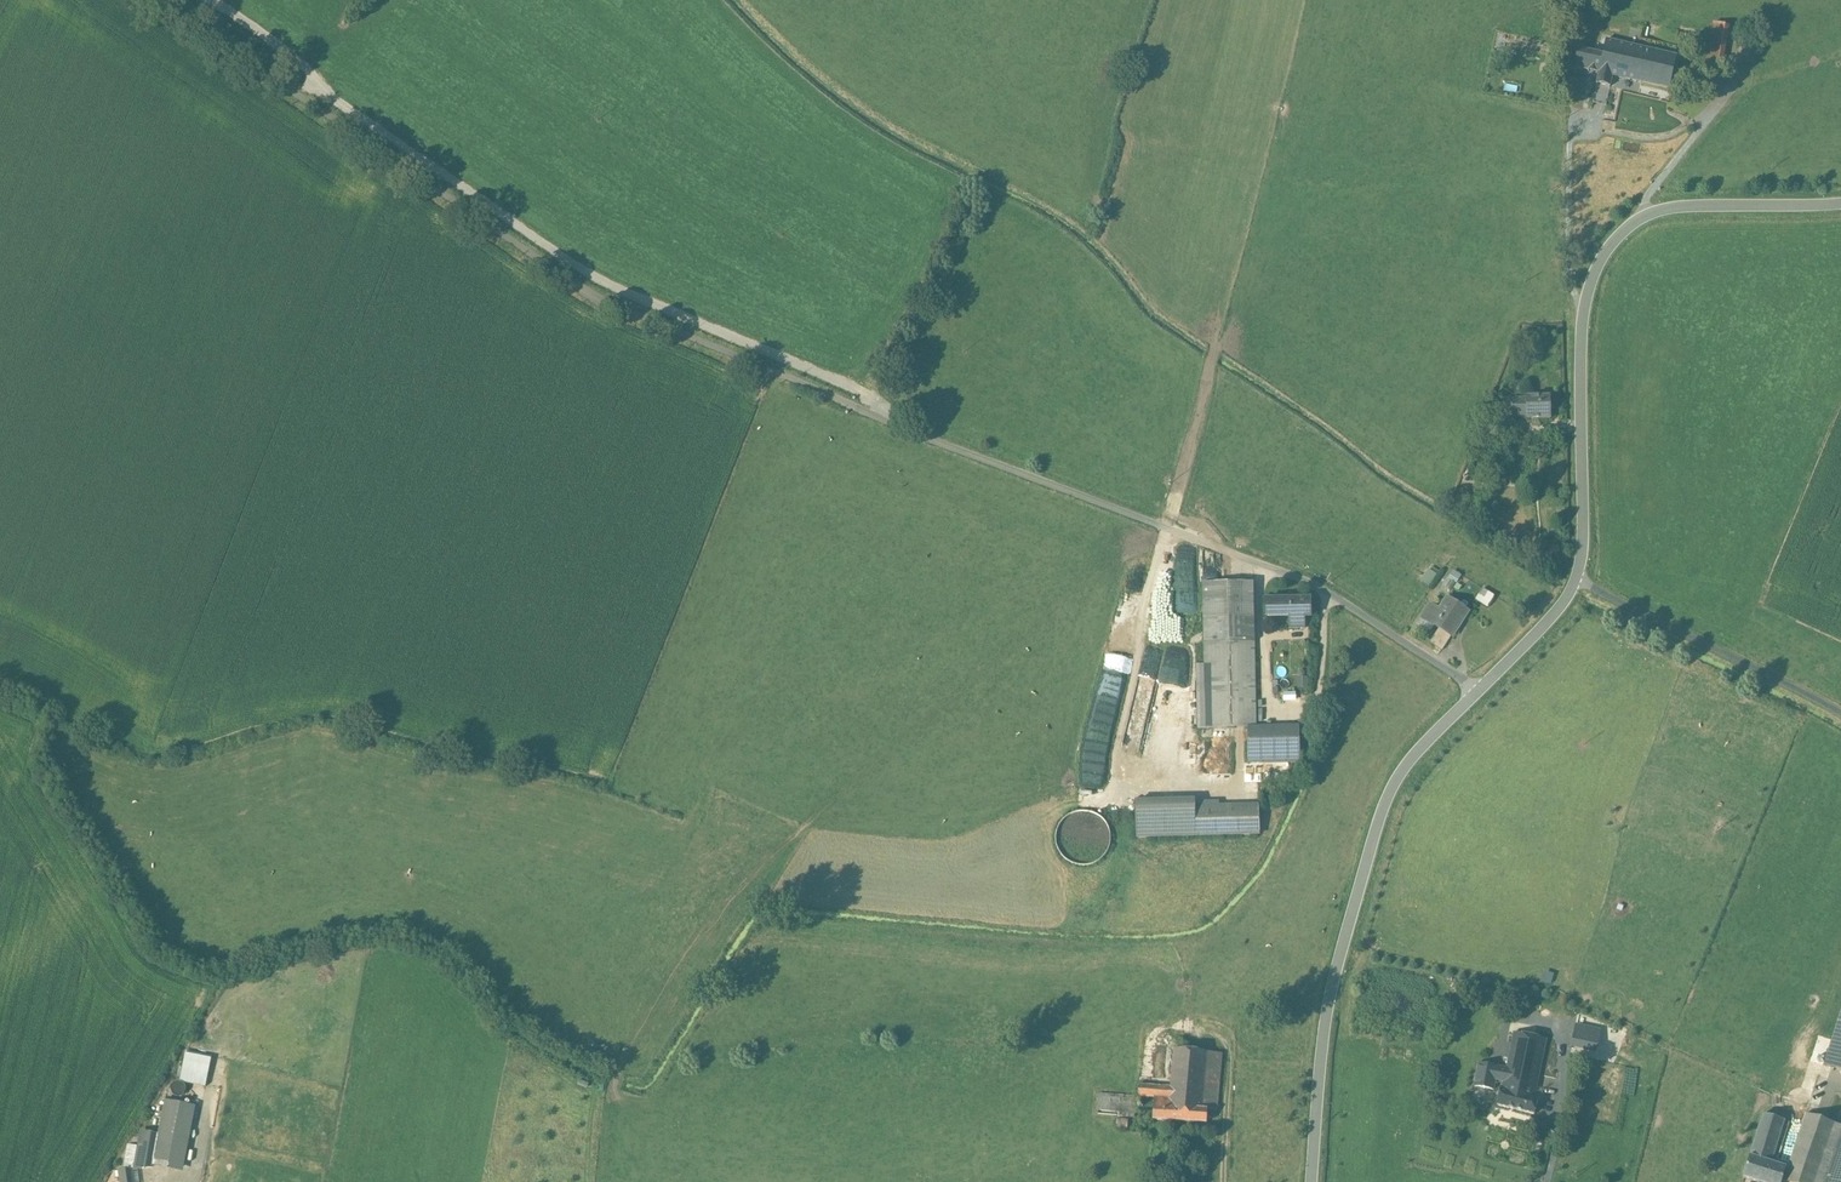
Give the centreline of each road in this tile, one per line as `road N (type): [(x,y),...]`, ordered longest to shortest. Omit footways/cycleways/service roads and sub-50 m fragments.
road 1 (residential): [(1479,692),(1318,587),(592,300),(155,0)]
road 2 (tertiary): [(1840,204),(1680,205),(1638,219),(1614,242),(1590,284),(1584,328),(1580,582)]
road 3 (tertiary): [(1479,692),(1389,790),(1326,1032),(1314,1181)]
road 4 (unclassified): [(1840,713),(1580,582)]
road 5 (track): [(1638,219),(1653,186),(1731,90),(1840,53)]
road 6 (tertiary): [(1580,582),(1559,616),(1479,692)]

